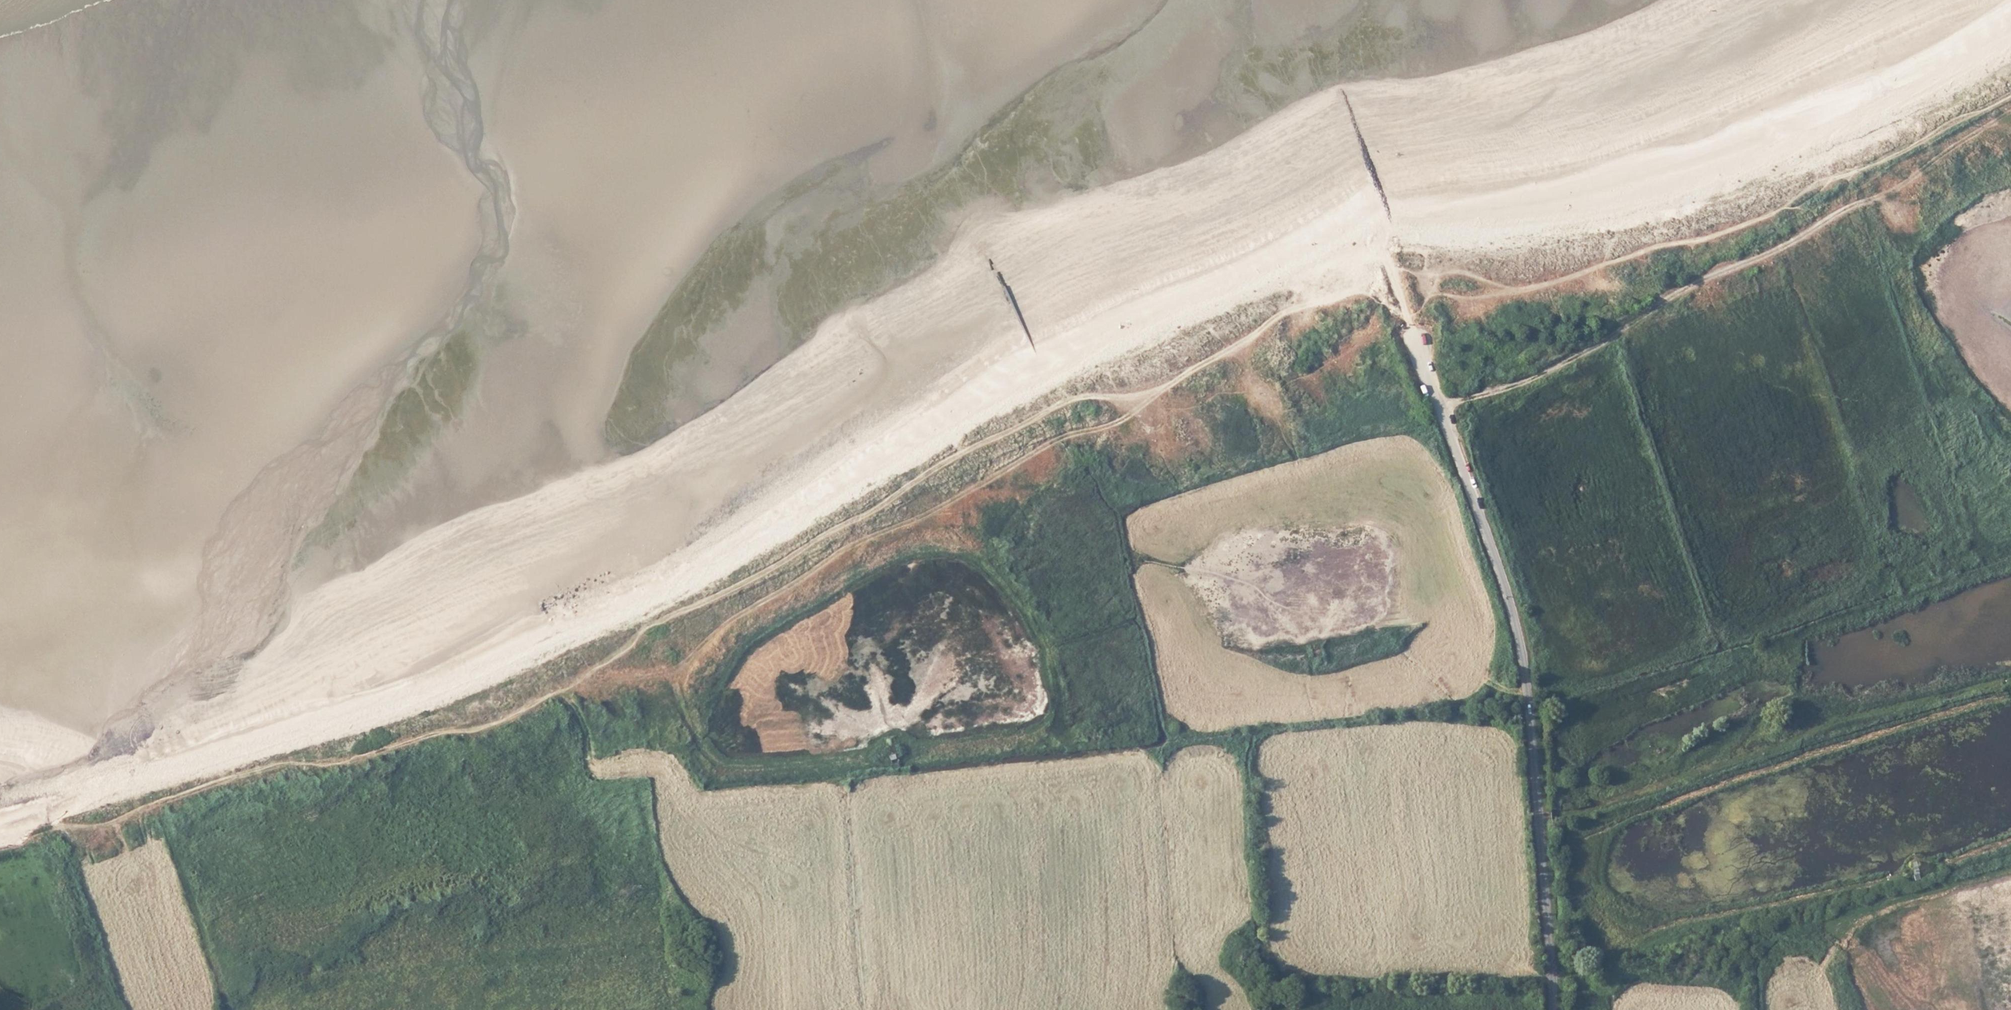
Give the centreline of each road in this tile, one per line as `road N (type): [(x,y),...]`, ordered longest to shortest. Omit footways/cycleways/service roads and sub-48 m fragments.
road 1 (track): [(1439,407),(1521,384),(1853,205)]
road 2 (track): [(1853,205),(2010,110)]

